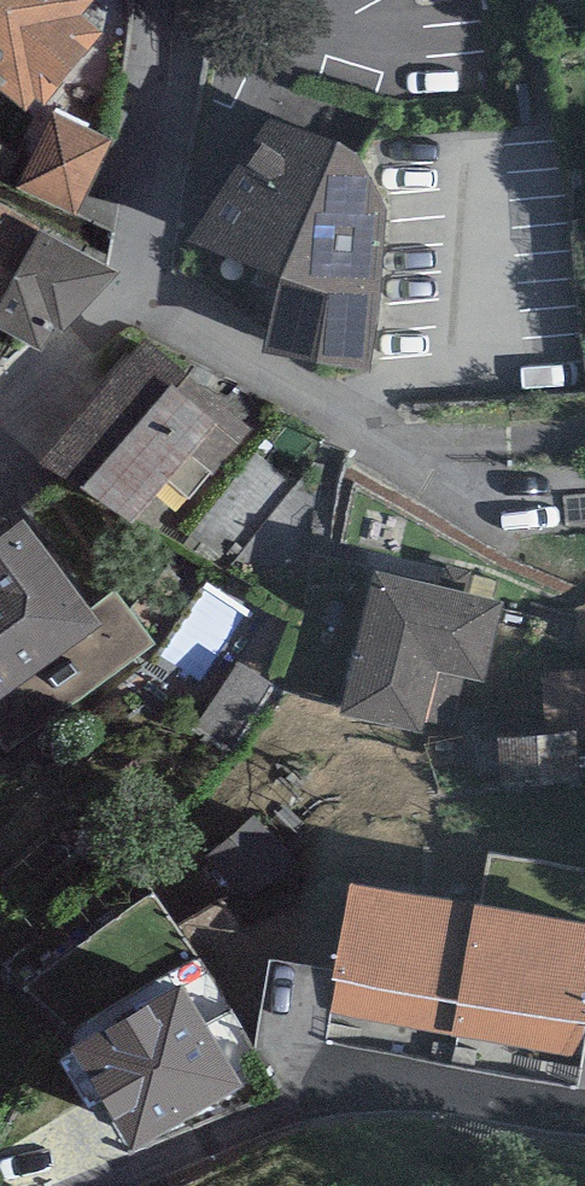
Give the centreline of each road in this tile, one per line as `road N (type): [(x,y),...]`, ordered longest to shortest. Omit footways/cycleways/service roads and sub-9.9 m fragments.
road 1 (residential): [(96,1185),(357,1069),(584,1106)]
road 2 (residential): [(152,276),(303,416),(440,470)]
road 3 (residential): [(152,276),(154,0)]
road 4 (residential): [(0,400),(152,276)]

